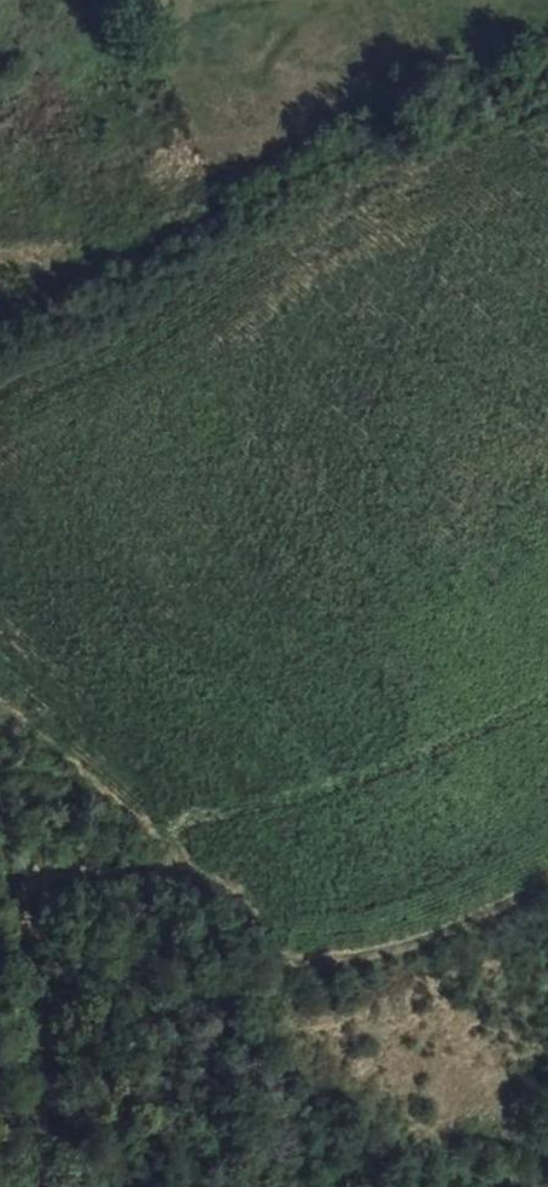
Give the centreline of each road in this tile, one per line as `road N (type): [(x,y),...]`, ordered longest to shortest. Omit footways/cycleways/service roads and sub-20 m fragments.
road 1 (track): [(359,971),(547,905)]

